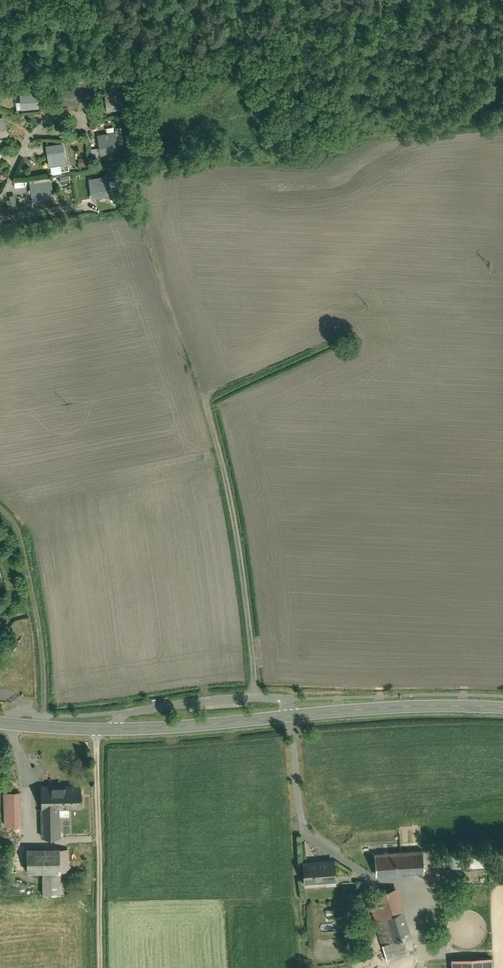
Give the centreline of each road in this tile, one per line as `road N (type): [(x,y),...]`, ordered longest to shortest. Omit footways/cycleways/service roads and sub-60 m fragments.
road 1 (tertiary): [(0,722),(115,729),(404,706),(502,709)]
road 2 (track): [(103,967),(96,729)]
road 3 (track): [(45,726),(36,603)]

